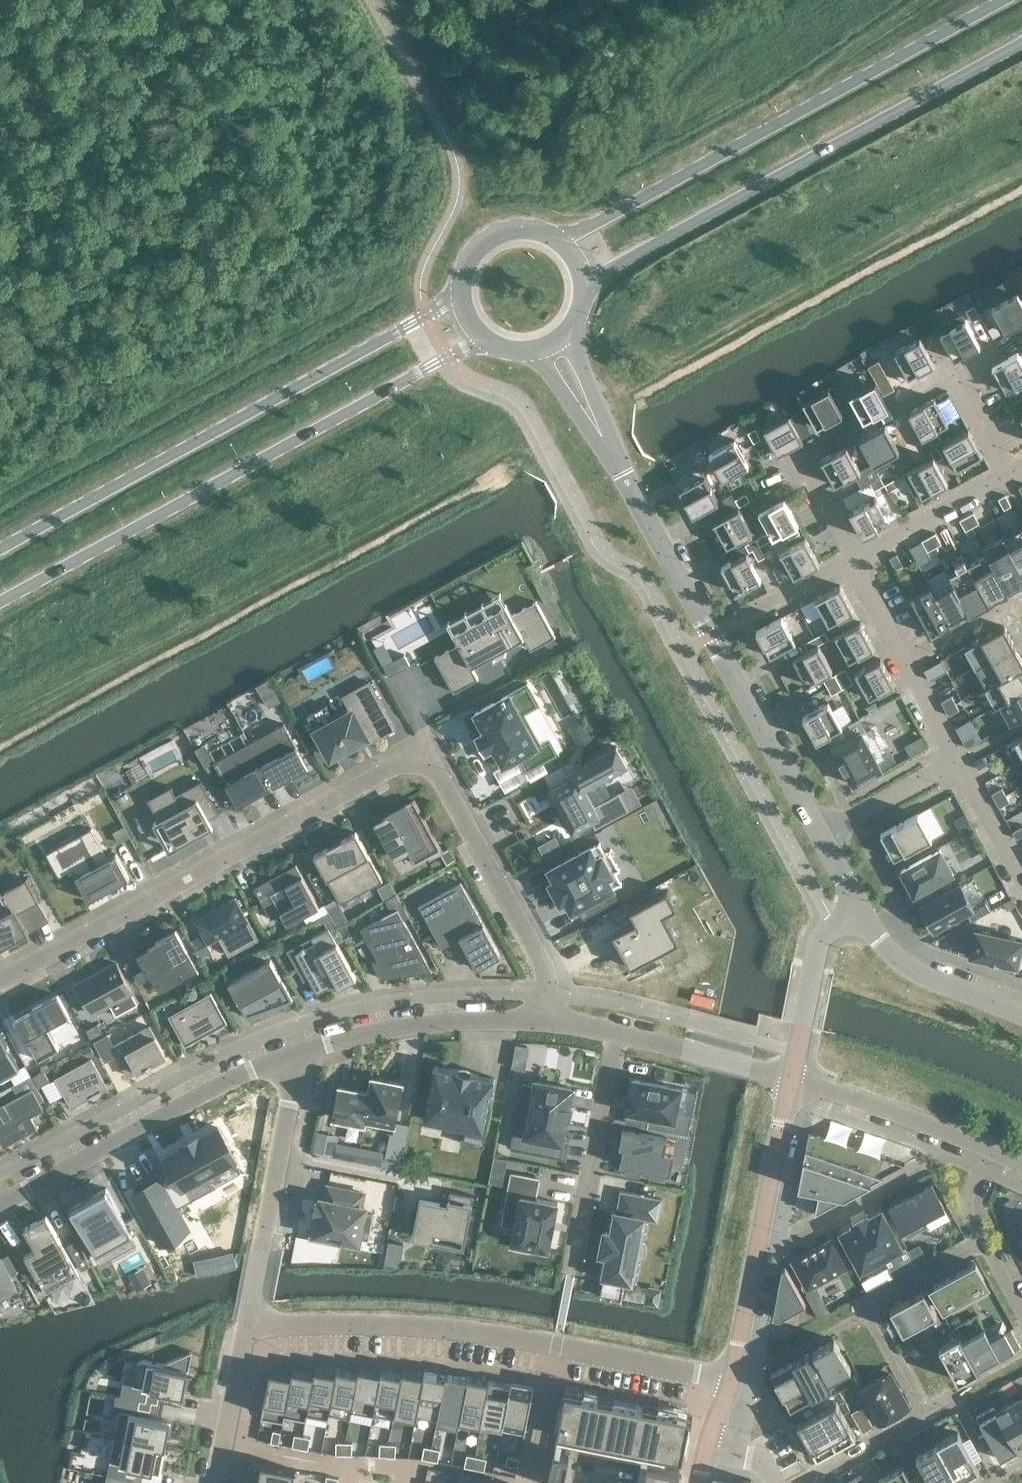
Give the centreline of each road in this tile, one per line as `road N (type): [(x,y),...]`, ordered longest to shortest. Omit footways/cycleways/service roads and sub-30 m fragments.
road 1 (residential): [(0,982),(408,760),(440,780),(543,964),(541,1022)]
road 2 (secondary): [(0,598),(486,340)]
road 3 (secondary): [(460,293),(0,545)]
road 4 (secondary): [(1003,0),(559,239)]
road 5 (secondary): [(584,287),(1021,42)]
road 6 (residential): [(623,476),(819,834)]
road 7 (residential): [(0,1206),(288,1056)]
road 8 (residential): [(244,1334),(368,1325),(554,1346)]
road 9 (residential): [(730,1381),(791,1078)]
road 10 (residential): [(288,1056),(290,1089),(244,1334)]
road 11 (residential): [(288,1056),(436,1024),(541,1022)]
road 12 (residential): [(616,1033),(571,1267)]
road 13 (residential): [(854,559),(957,761)]
road 14 (residential): [(791,1078),(995,1152)]
road 15 (residential): [(860,909),(893,960),(1021,1013)]
road 16 (residential): [(791,1078),(818,947),(860,909)]
road 17 (residential): [(616,1033),(791,1078)]
road 18 (residential): [(554,1346),(730,1381)]
road 19 (residential): [(1012,475),(854,559)]
road 20 (residential): [(1021,1311),(968,1210),(995,1152)]
road 21 (residential): [(819,834),(957,761)]
road 22 (residential): [(244,1334),(217,1482)]
road 23 (secondary): [(559,239),(526,227),(492,235),(468,259),(460,293)]
road 24 (residential): [(529,1482),(554,1346)]
road 25 (residential): [(957,761),(1021,879)]
road 26 (residential): [(953,366),(1012,475)]

